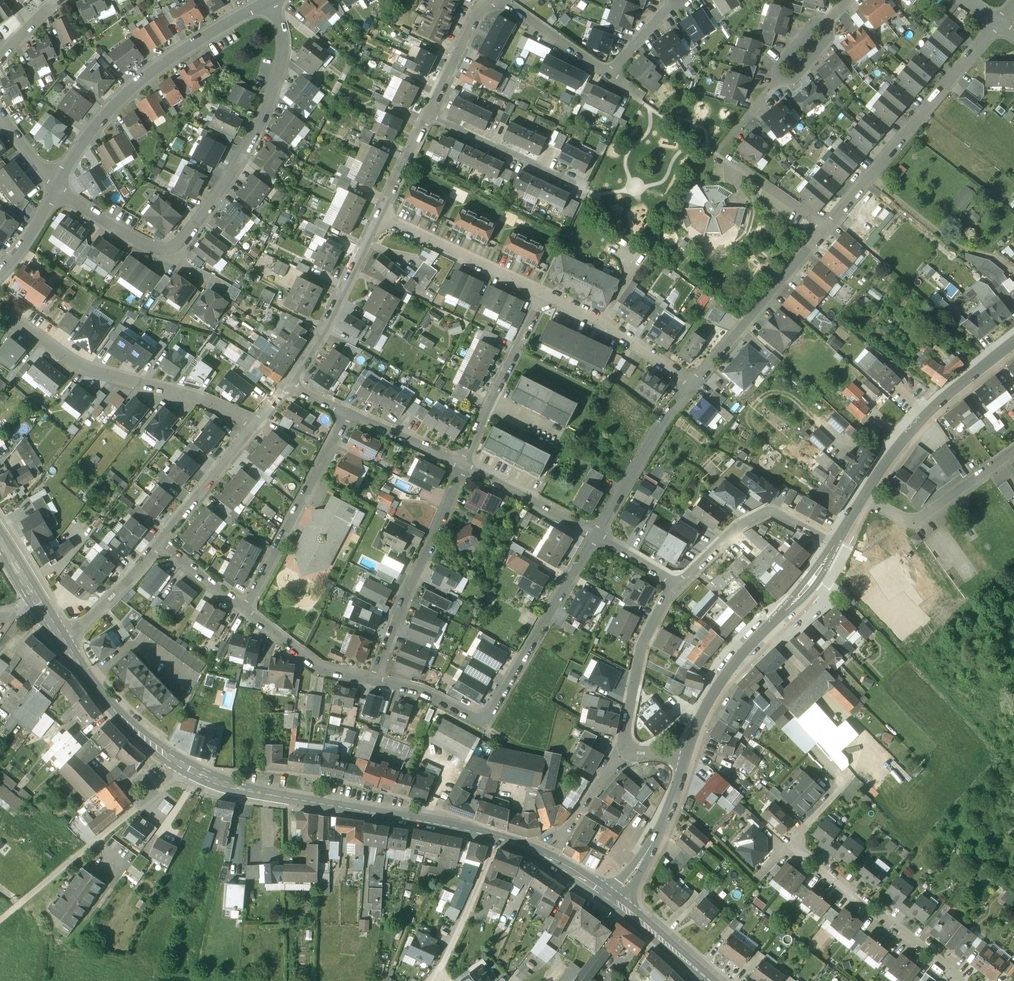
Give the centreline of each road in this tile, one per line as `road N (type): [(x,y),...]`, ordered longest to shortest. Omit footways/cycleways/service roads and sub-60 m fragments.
road 1 (secondary): [(495,838),(189,770),(121,721),(64,642)]
road 2 (residential): [(56,188),(173,258),(266,113),(285,46),(273,0)]
road 3 (residential): [(595,536),(483,721),(373,681)]
road 4 (residential): [(56,188),(127,88),(266,0)]
road 5 (residential): [(0,310),(85,369),(206,401),(257,424)]
road 6 (tertiary): [(684,765),(721,681),(813,581),(835,542)]
road 7 (residential): [(998,24),(827,234)]
road 8 (tertiary): [(835,542),(910,428),(1013,343)]
road 9 (residential): [(373,681),(465,465)]
road 10 (residential): [(245,611),(347,412)]
road 11 (residential): [(959,980),(789,842)]
road 12 (residential): [(827,234),(692,388)]
road 13 (residential): [(835,542),(772,509),(737,528),(676,584)]
road 14 (residential): [(286,384),(327,324),(380,217)]
road 15 (residential): [(465,465),(546,295)]
road 16 (residential): [(380,217),(546,295)]
road 17 (residential): [(692,388),(595,536)]
road 18 (residential): [(676,584),(640,652),(622,750)]
road 19 (residential): [(546,295),(602,321),(692,388)]
road 20 (residential): [(575,184),(428,115)]
road 21 (residential): [(161,544),(257,424)]
road 22 (tertiary): [(617,902),(664,825),(684,765)]
road 23 (residential): [(373,681),(321,669),(245,611)]
road 24 (residential): [(465,465),(595,536)]
road 25 (residential): [(495,838),(440,973)]
road 26 (secondary): [(617,902),(548,858),(495,838)]
road 27 (residential): [(64,642),(161,544)]
road 28 (residential): [(717,154),(827,234)]
road 29 (residential): [(428,115),(475,19),(493,0)]
road 30 (residential): [(500,0),(607,74)]
road 31 (residential): [(347,412),(465,465)]
road 32 (secondary): [(709,980),(617,902)]

